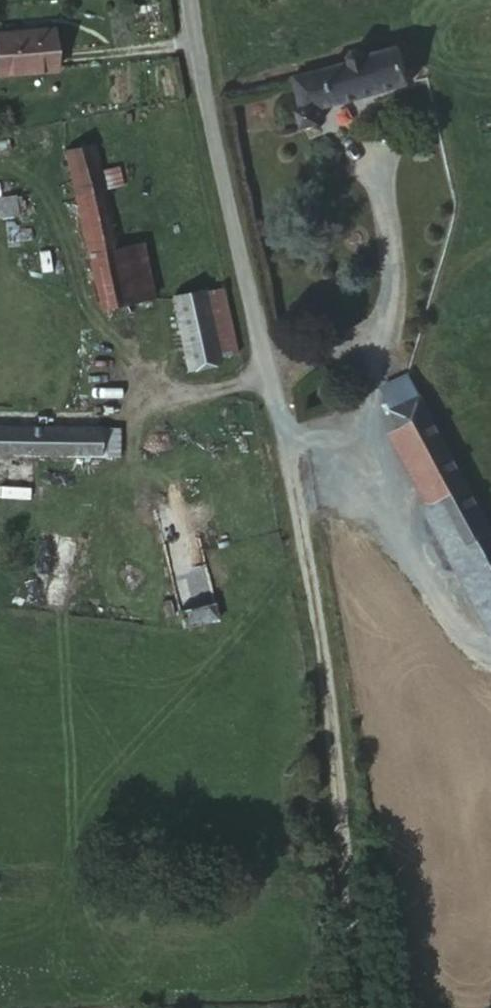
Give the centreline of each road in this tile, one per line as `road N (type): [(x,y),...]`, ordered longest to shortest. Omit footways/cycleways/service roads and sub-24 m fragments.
road 1 (unclassified): [(361,1007),(316,598),(188,0)]

